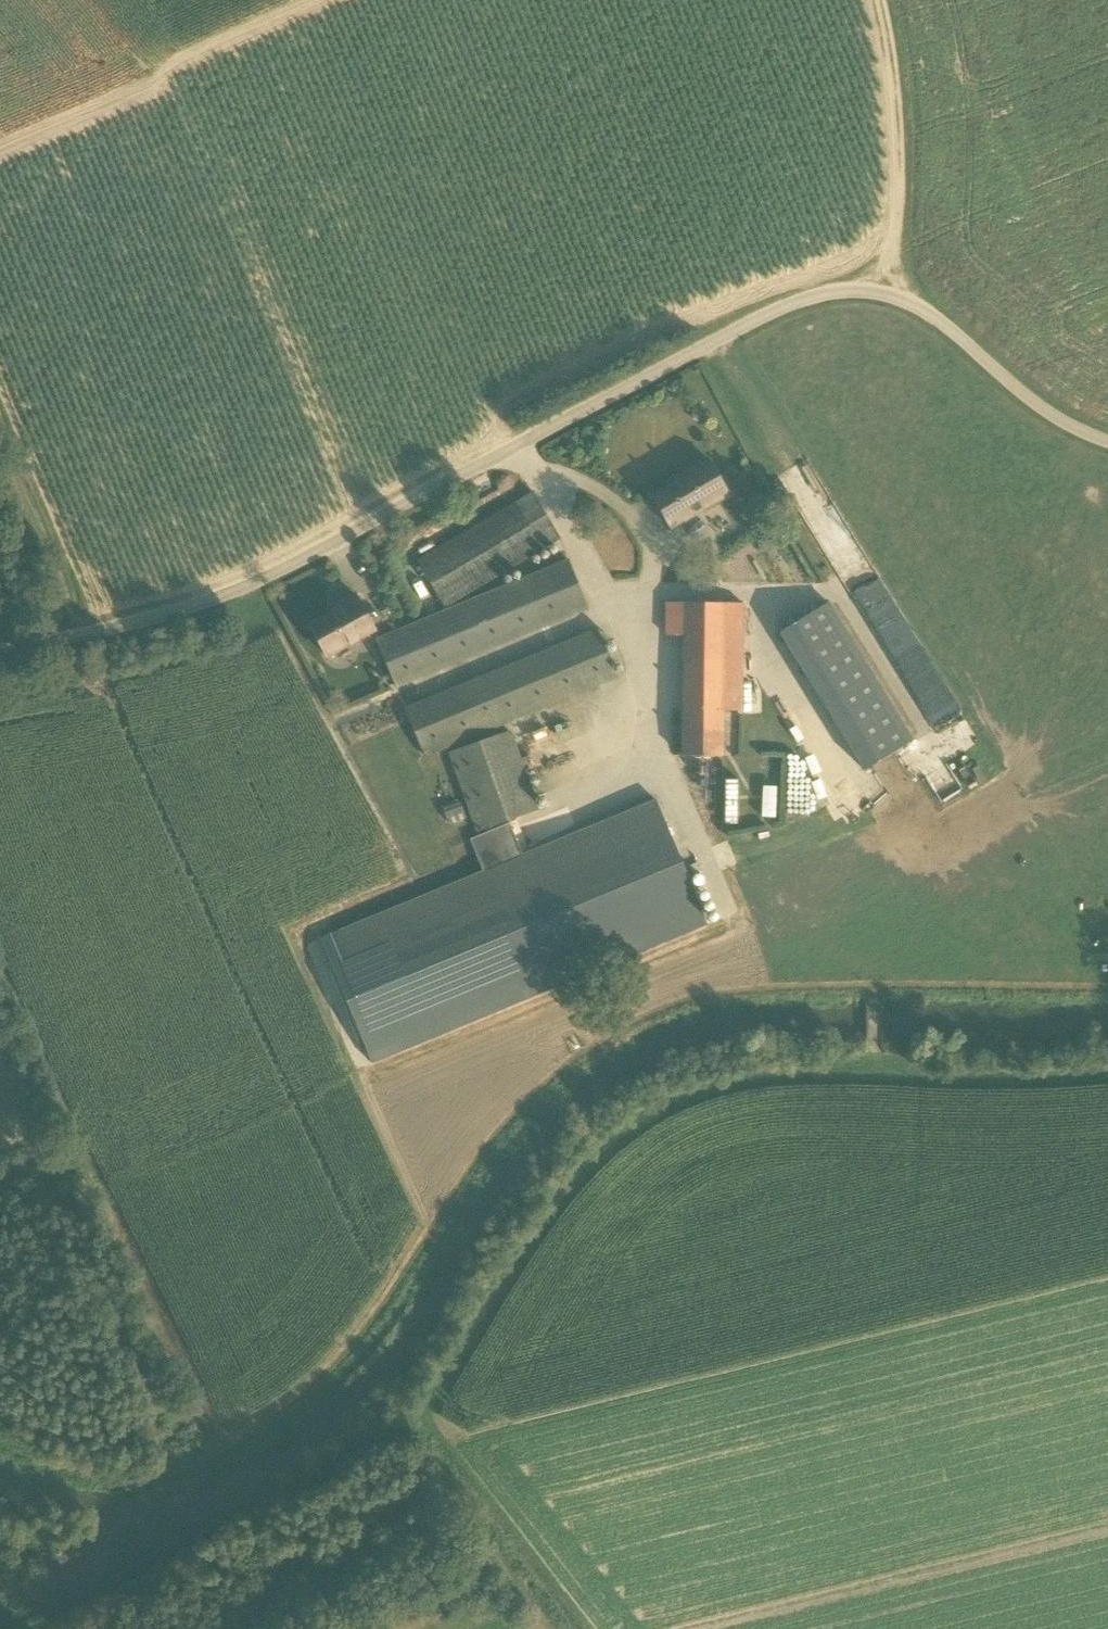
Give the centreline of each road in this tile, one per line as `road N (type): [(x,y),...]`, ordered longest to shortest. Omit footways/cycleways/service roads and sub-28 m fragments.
road 1 (unclassified): [(845,287),(793,301),(263,583),(154,622),(0,654)]
road 2 (track): [(915,305),(894,249),(904,132),(879,0)]
road 3 (unclassified): [(845,287),(915,305),(1033,401),(1107,440)]

